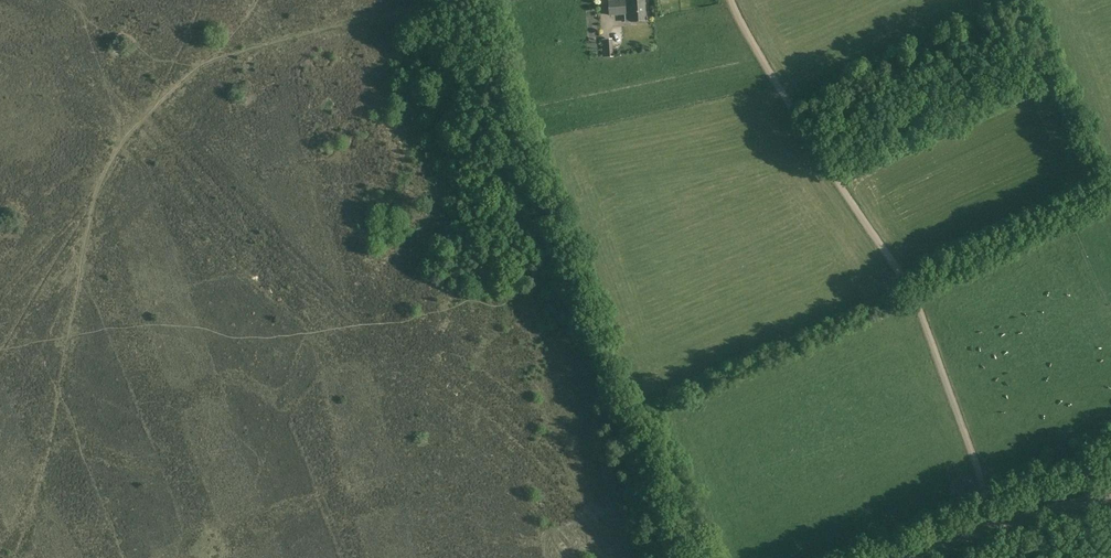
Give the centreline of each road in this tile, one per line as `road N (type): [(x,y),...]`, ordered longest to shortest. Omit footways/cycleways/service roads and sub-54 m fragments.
road 1 (track): [(731,0),(918,302),(980,469),(989,527)]
road 2 (track): [(473,0),(671,557)]
road 3 (unclassified): [(905,557),(1110,497)]

